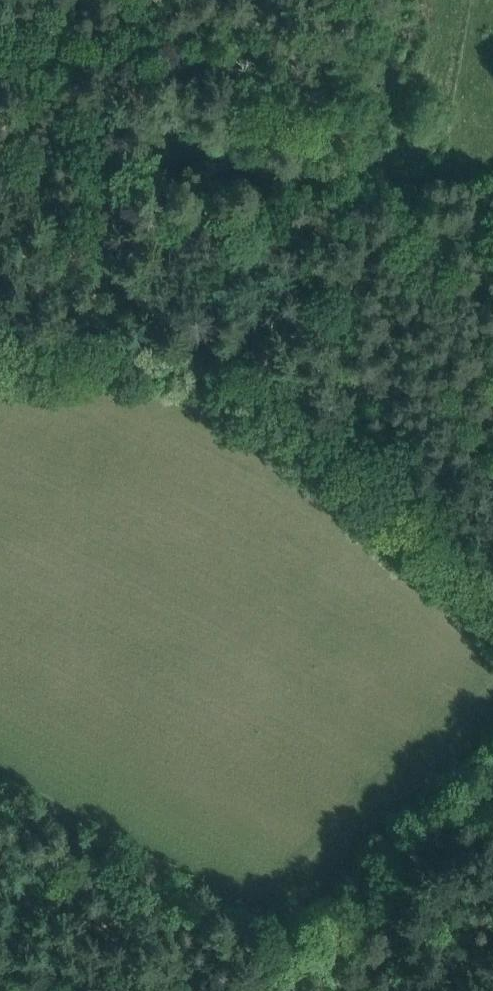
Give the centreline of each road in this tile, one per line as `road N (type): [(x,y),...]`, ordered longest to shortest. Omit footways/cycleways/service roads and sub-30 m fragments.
road 1 (track): [(492,630),(256,396),(152,362)]
road 2 (track): [(276,990),(492,781)]
road 3 (track): [(0,343),(152,362)]

